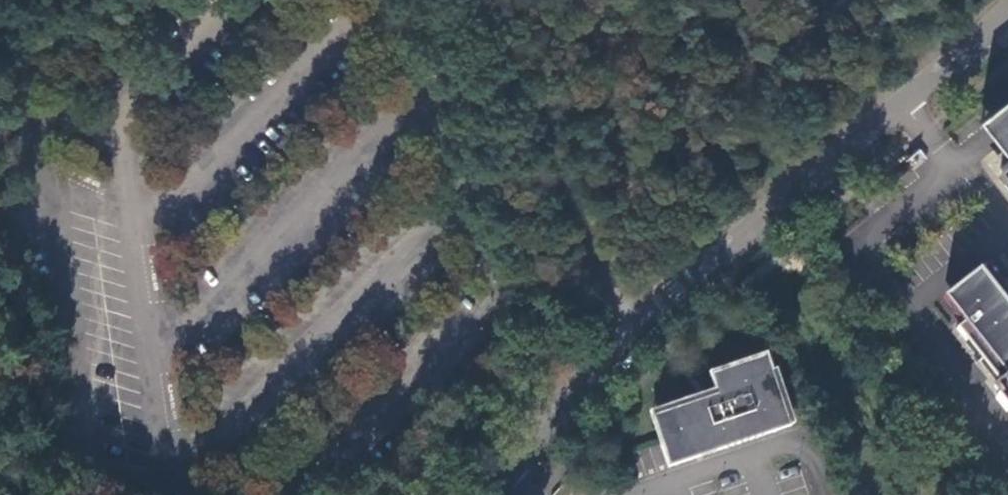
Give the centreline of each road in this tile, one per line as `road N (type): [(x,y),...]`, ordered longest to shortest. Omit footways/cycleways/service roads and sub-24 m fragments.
road 1 (residential): [(488,494),(635,328),(1007,15)]

